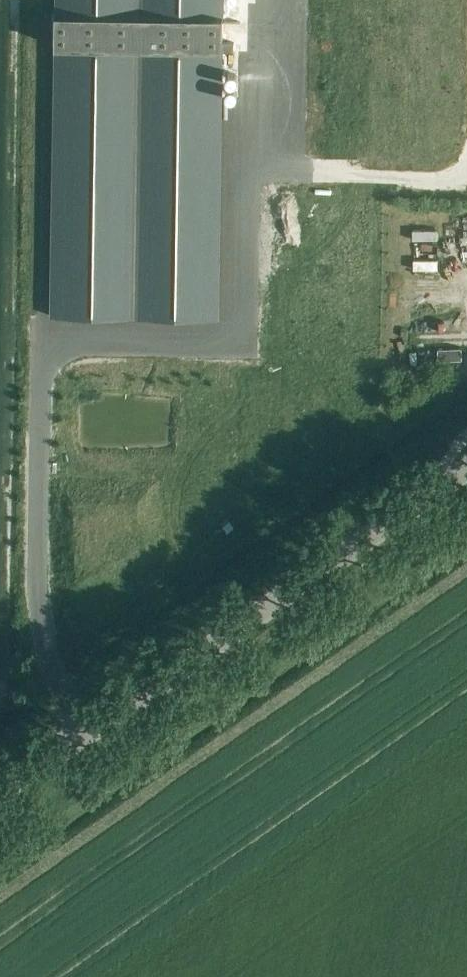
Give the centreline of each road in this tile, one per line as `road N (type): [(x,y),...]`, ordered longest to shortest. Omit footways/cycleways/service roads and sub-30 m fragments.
road 1 (unclassified): [(0,795),(466,471)]
road 2 (track): [(91,732),(48,685),(36,618),(40,199)]

